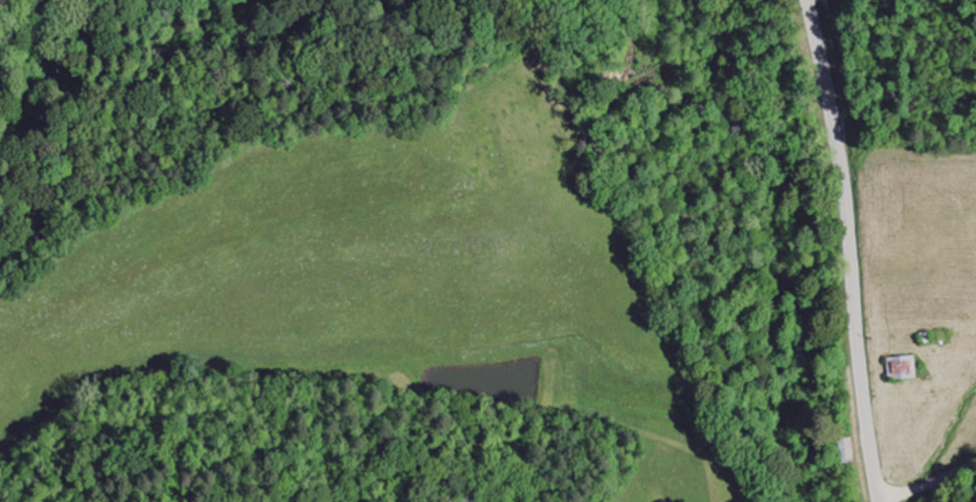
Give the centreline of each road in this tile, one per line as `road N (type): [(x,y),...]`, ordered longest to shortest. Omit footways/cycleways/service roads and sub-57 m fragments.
road 1 (tertiary): [(878,501),(840,166),(806,0)]

